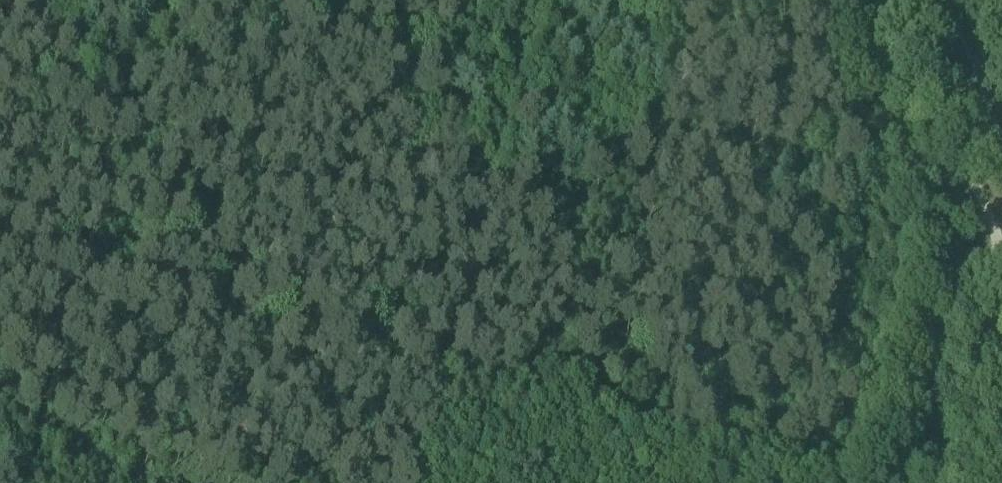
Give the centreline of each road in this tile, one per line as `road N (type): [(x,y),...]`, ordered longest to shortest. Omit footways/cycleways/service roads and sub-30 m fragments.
road 1 (track): [(421,482),(549,0)]
road 2 (track): [(40,482),(160,0)]
road 3 (track): [(956,260),(853,0)]
road 4 (track): [(996,248),(956,260),(894,482)]
road 5 (secondary): [(1001,153),(942,0)]

